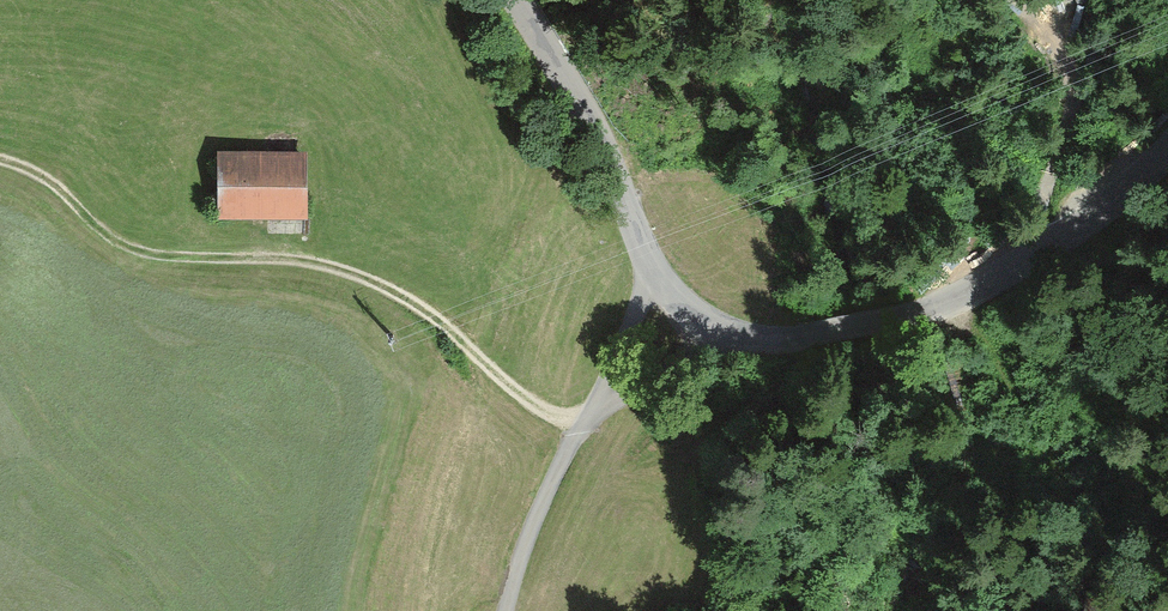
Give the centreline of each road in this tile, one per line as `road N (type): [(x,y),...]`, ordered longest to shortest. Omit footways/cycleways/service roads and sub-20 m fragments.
road 1 (track): [(585,418),(542,409),(409,301),(351,273),(257,254),(177,260),(119,240),(15,162),(0,159)]
road 2 (tertiary): [(743,337),(794,339),(946,305),(998,281),(1086,224),(1167,149)]
road 3 (tertiary): [(518,0),(586,111),(652,272)]
road 4 (unclassified): [(507,610),(546,491),(585,418)]
road 5 (unclassified): [(585,418),(743,337)]
road 6 (unclassified): [(585,418),(652,272)]

